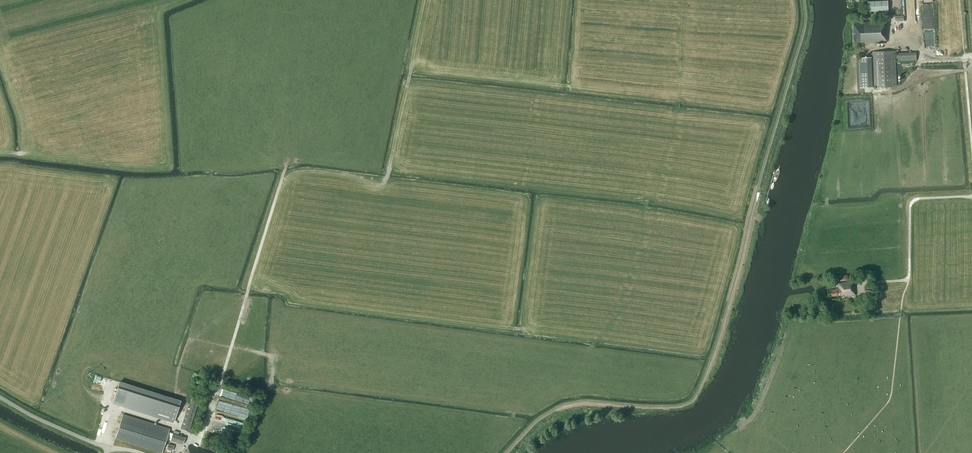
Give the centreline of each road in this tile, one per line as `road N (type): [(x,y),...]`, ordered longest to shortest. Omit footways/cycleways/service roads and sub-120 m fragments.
road 1 (track): [(177,428),(204,439),(287,162)]
road 2 (track): [(109,447),(121,411),(177,428),(185,405)]
road 3 (unclassified): [(107,452),(0,397)]

